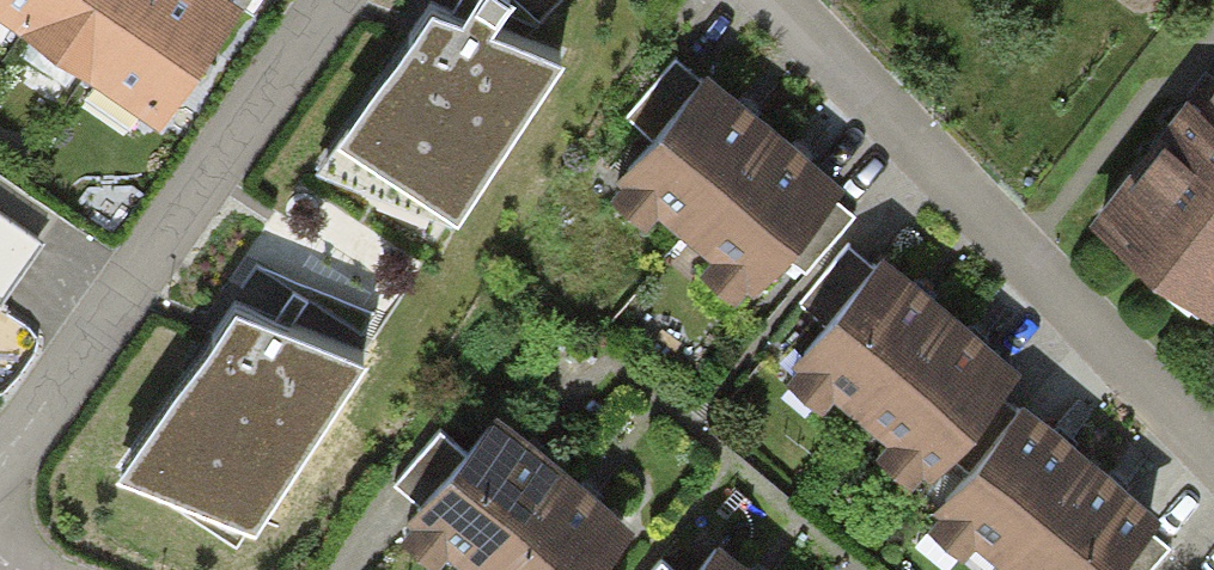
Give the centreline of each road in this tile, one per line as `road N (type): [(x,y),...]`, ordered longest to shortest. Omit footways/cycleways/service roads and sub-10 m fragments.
road 1 (residential): [(773,0),(1213,462)]
road 2 (residential): [(331,0),(0,461)]

